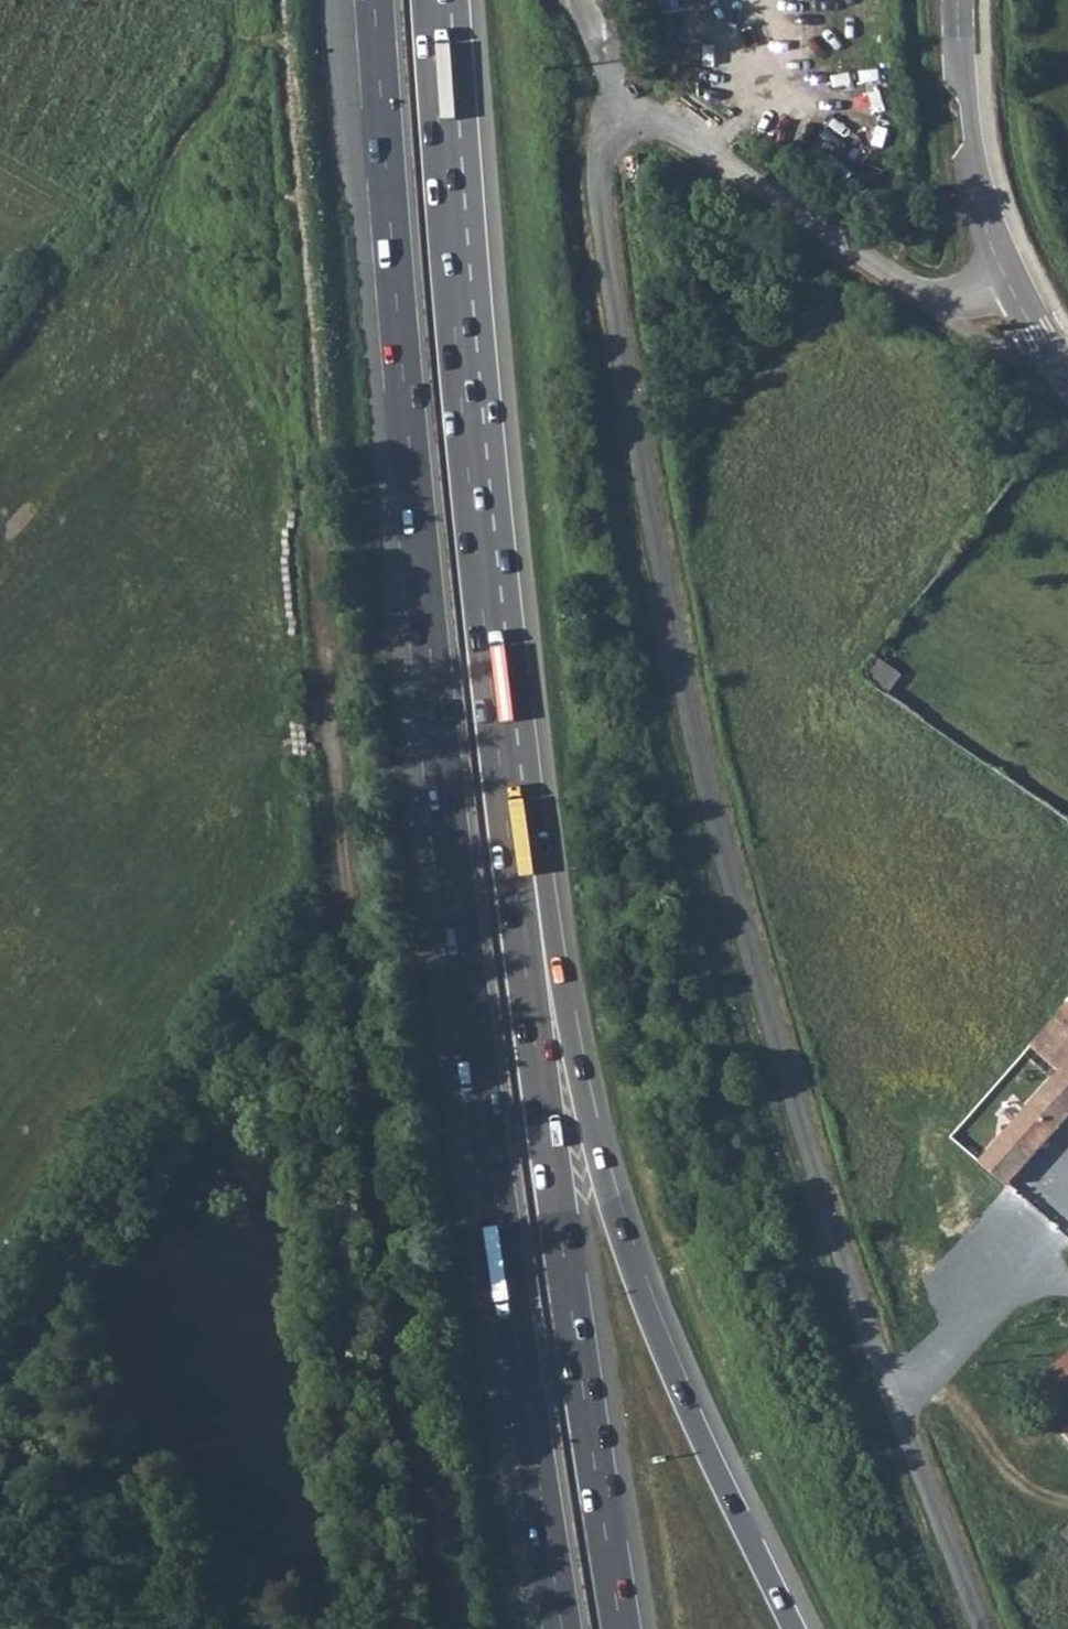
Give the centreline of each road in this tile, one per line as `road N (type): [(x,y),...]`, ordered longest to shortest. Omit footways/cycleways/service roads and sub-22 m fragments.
road 1 (unclassified): [(1012,285),(958,301),(919,293),(667,119),(627,114),(601,138),(599,198),(667,618),(710,801),(830,1223),(982,1628)]
road 2 (trunk): [(375,0),(442,755),(562,1628)]
road 3 (track): [(448,1628),(406,1367),(285,292)]
road 4 (trunk): [(516,892),(464,403),(432,0)]
road 5 (trunk): [(795,1628),(643,1298),(603,1184),(553,955),(516,892)]
road 6 (trunk): [(621,1628),(516,892)]
road 7 (tertiary): [(1012,285),(981,200),(963,0)]

